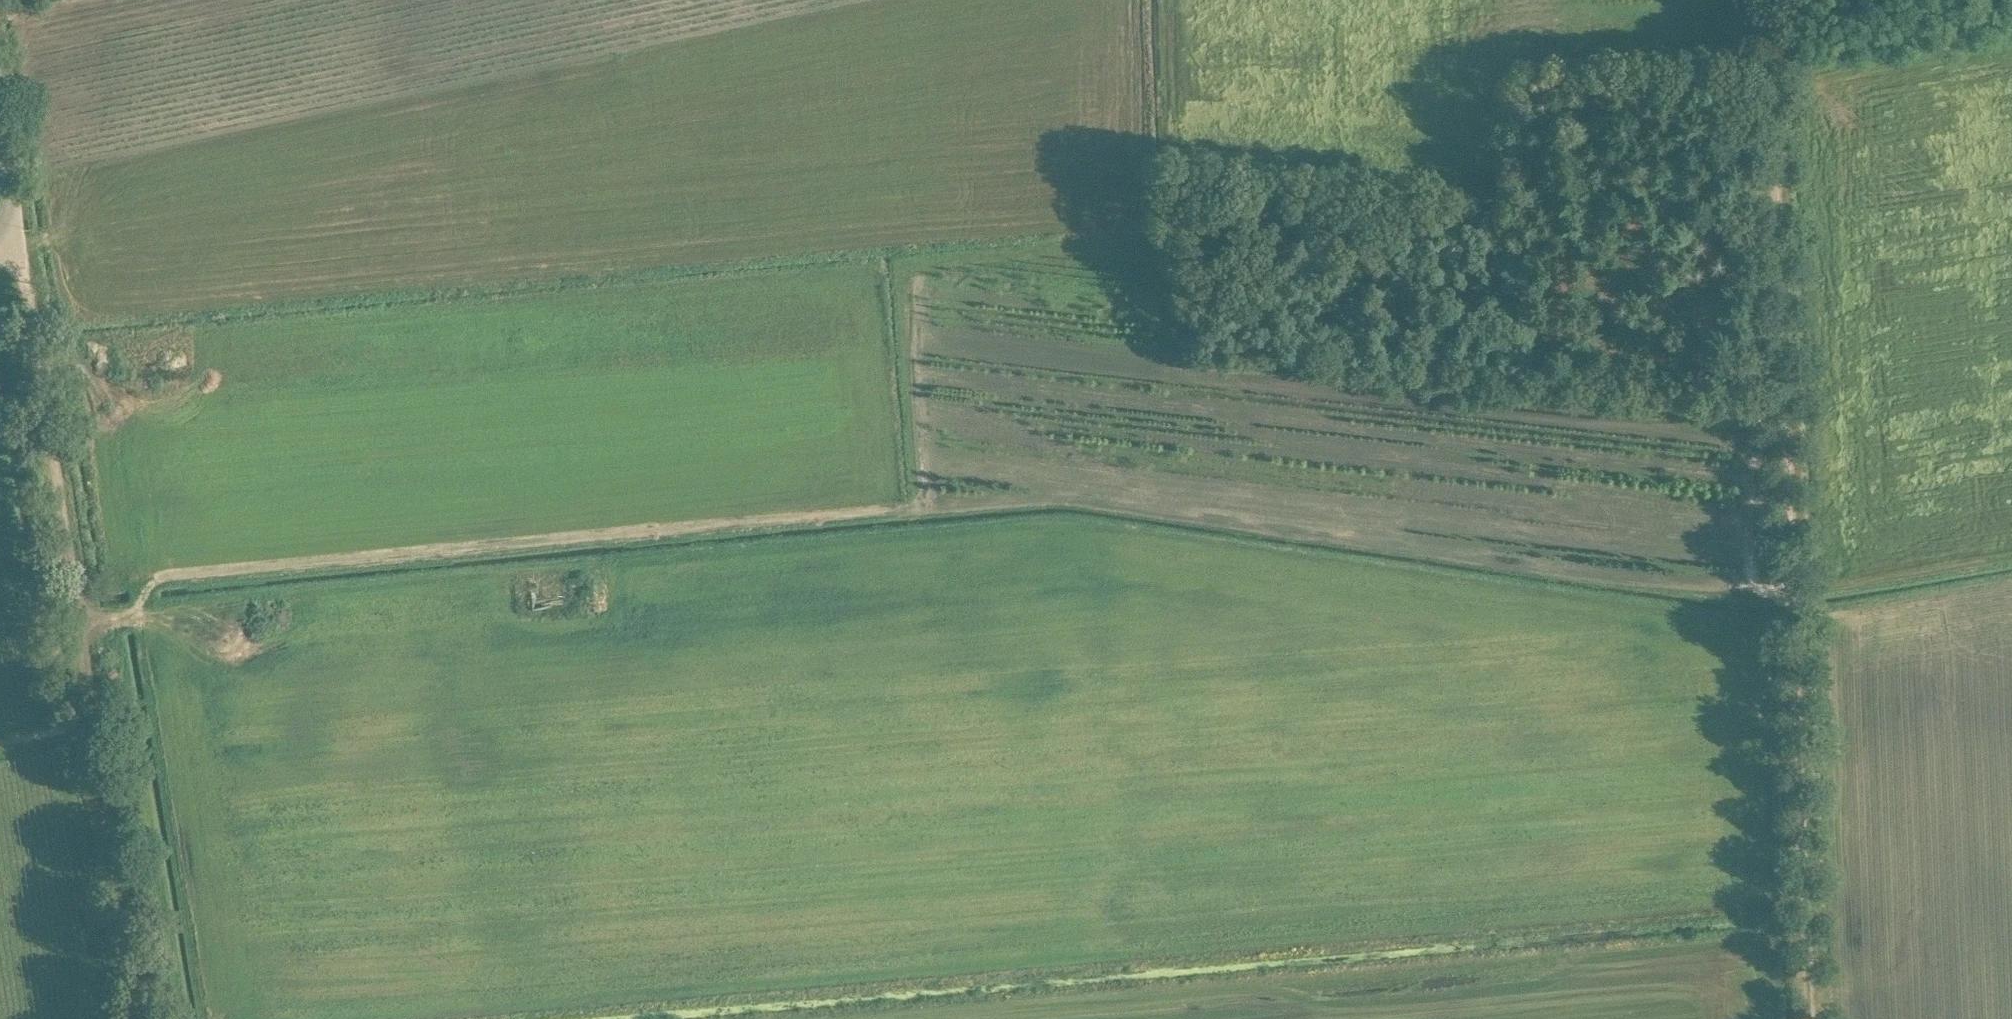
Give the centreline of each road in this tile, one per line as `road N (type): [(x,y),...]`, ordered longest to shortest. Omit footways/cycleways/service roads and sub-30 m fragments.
road 1 (track): [(154,1018),(93,623),(59,588),(20,243)]
road 2 (unclassified): [(0,248),(20,243),(0,119)]

